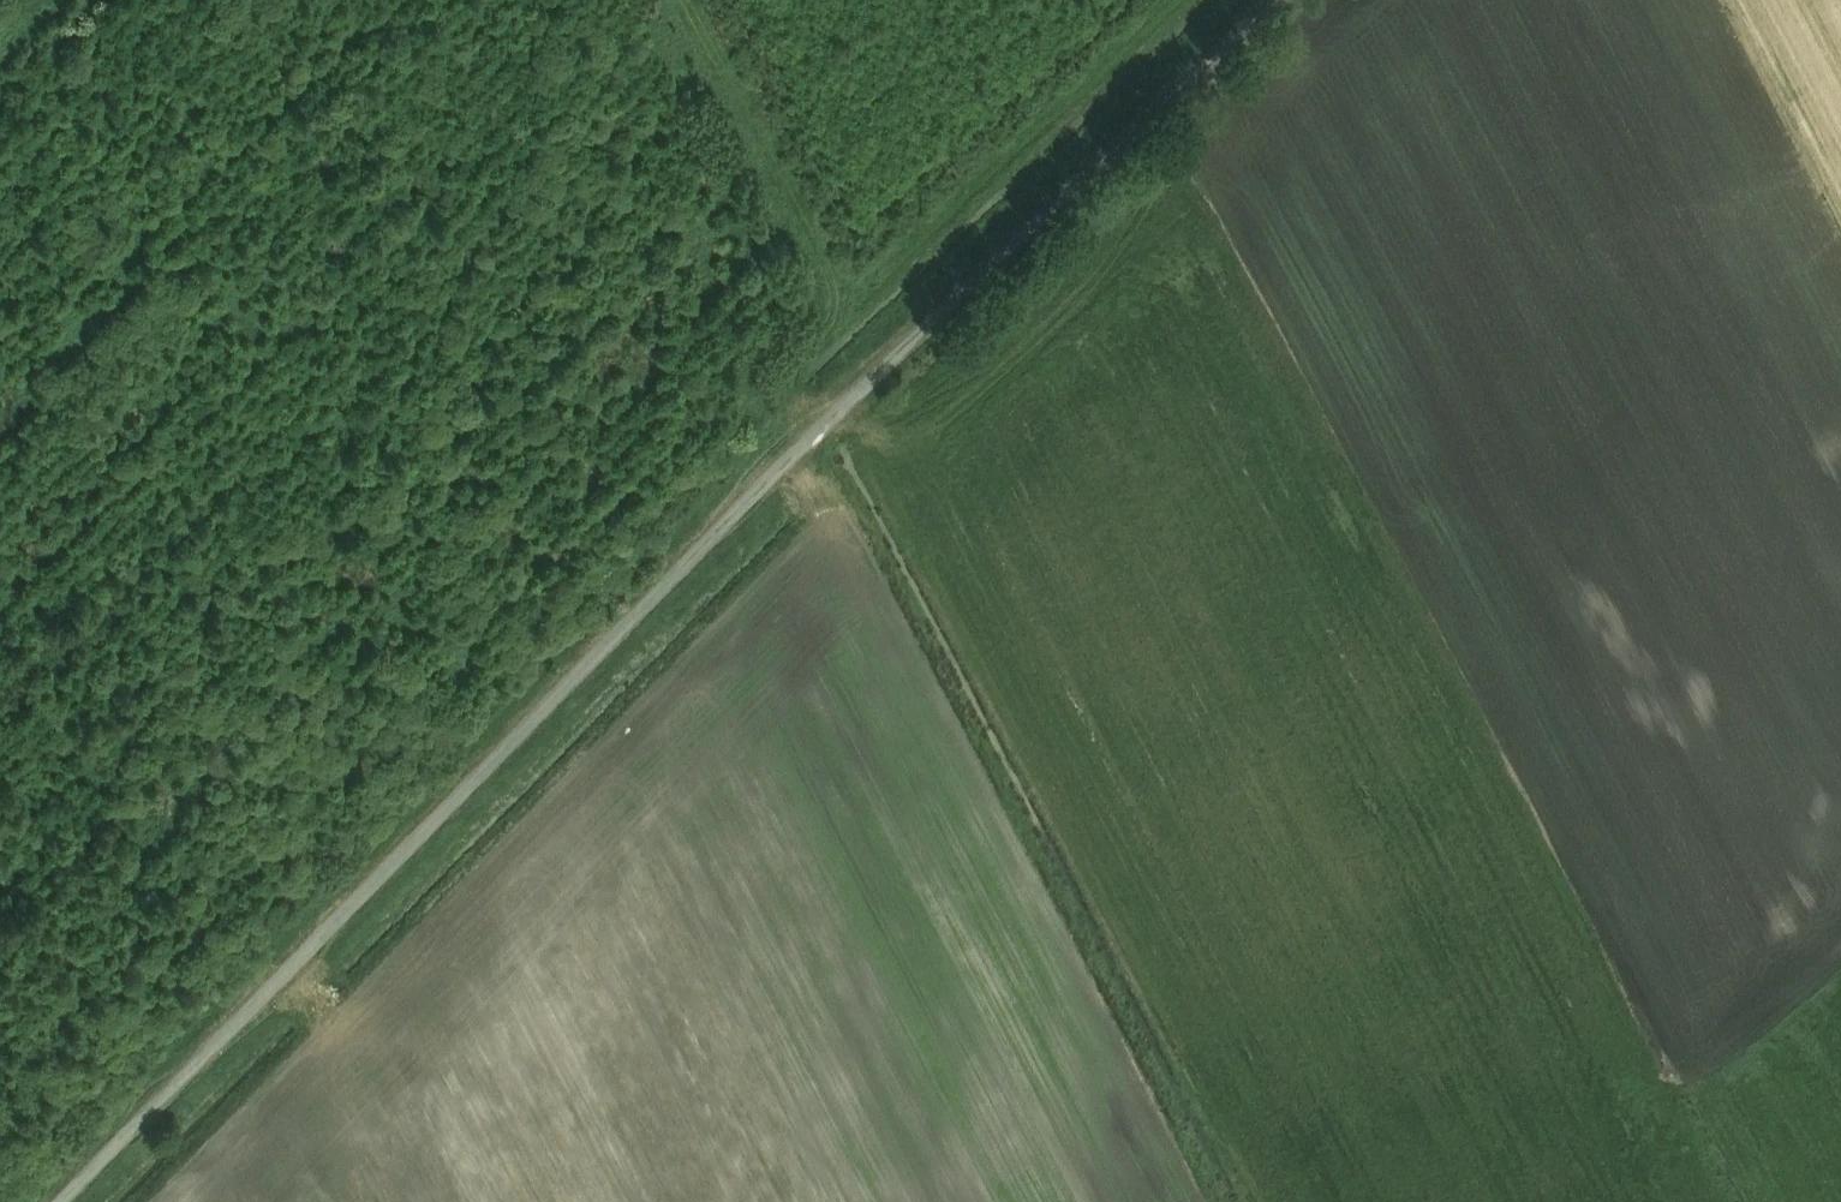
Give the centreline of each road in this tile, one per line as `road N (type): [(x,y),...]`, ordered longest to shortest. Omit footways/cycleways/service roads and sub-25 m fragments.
road 1 (track): [(1277,0),(900,348),(63,1201)]

